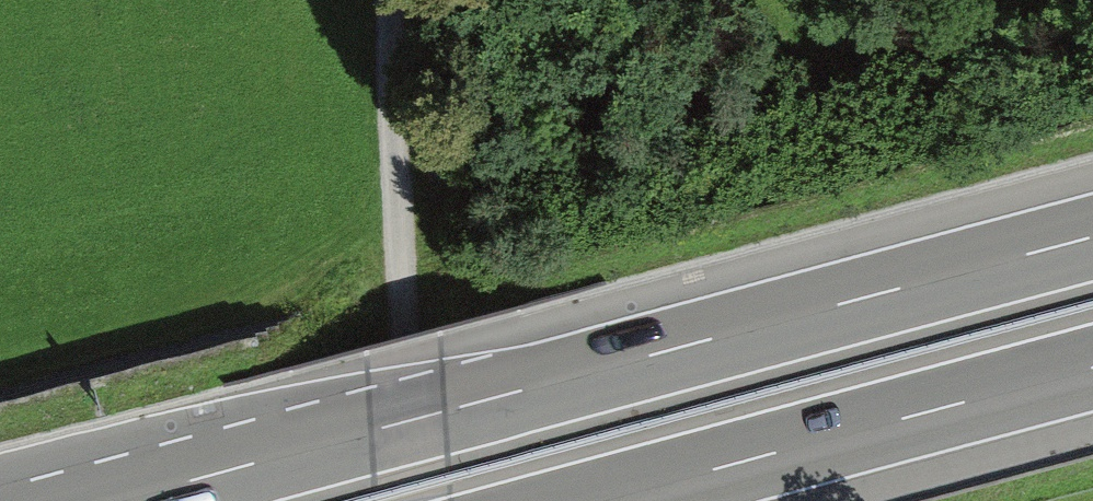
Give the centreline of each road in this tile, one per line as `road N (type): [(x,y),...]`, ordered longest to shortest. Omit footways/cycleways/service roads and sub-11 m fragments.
road 1 (motorway): [(1092,236),(111,500)]
road 2 (motorway): [(608,500),(1092,370)]
road 3 (track): [(390,0),(396,279),(412,500)]

